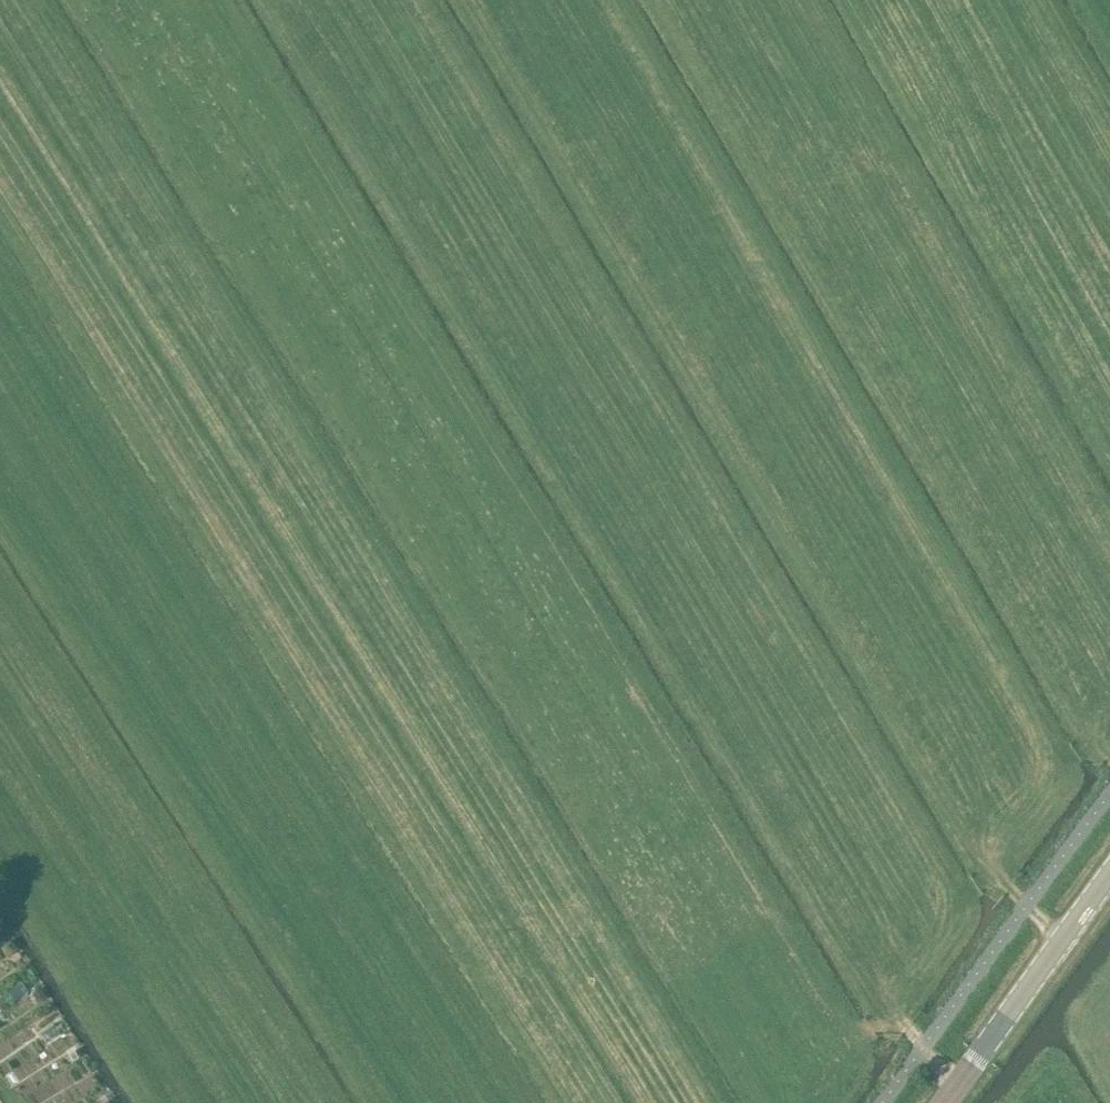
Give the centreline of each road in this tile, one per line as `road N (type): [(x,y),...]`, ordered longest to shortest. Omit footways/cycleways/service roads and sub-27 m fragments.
road 1 (tertiary): [(945,1102),(1109,875)]

